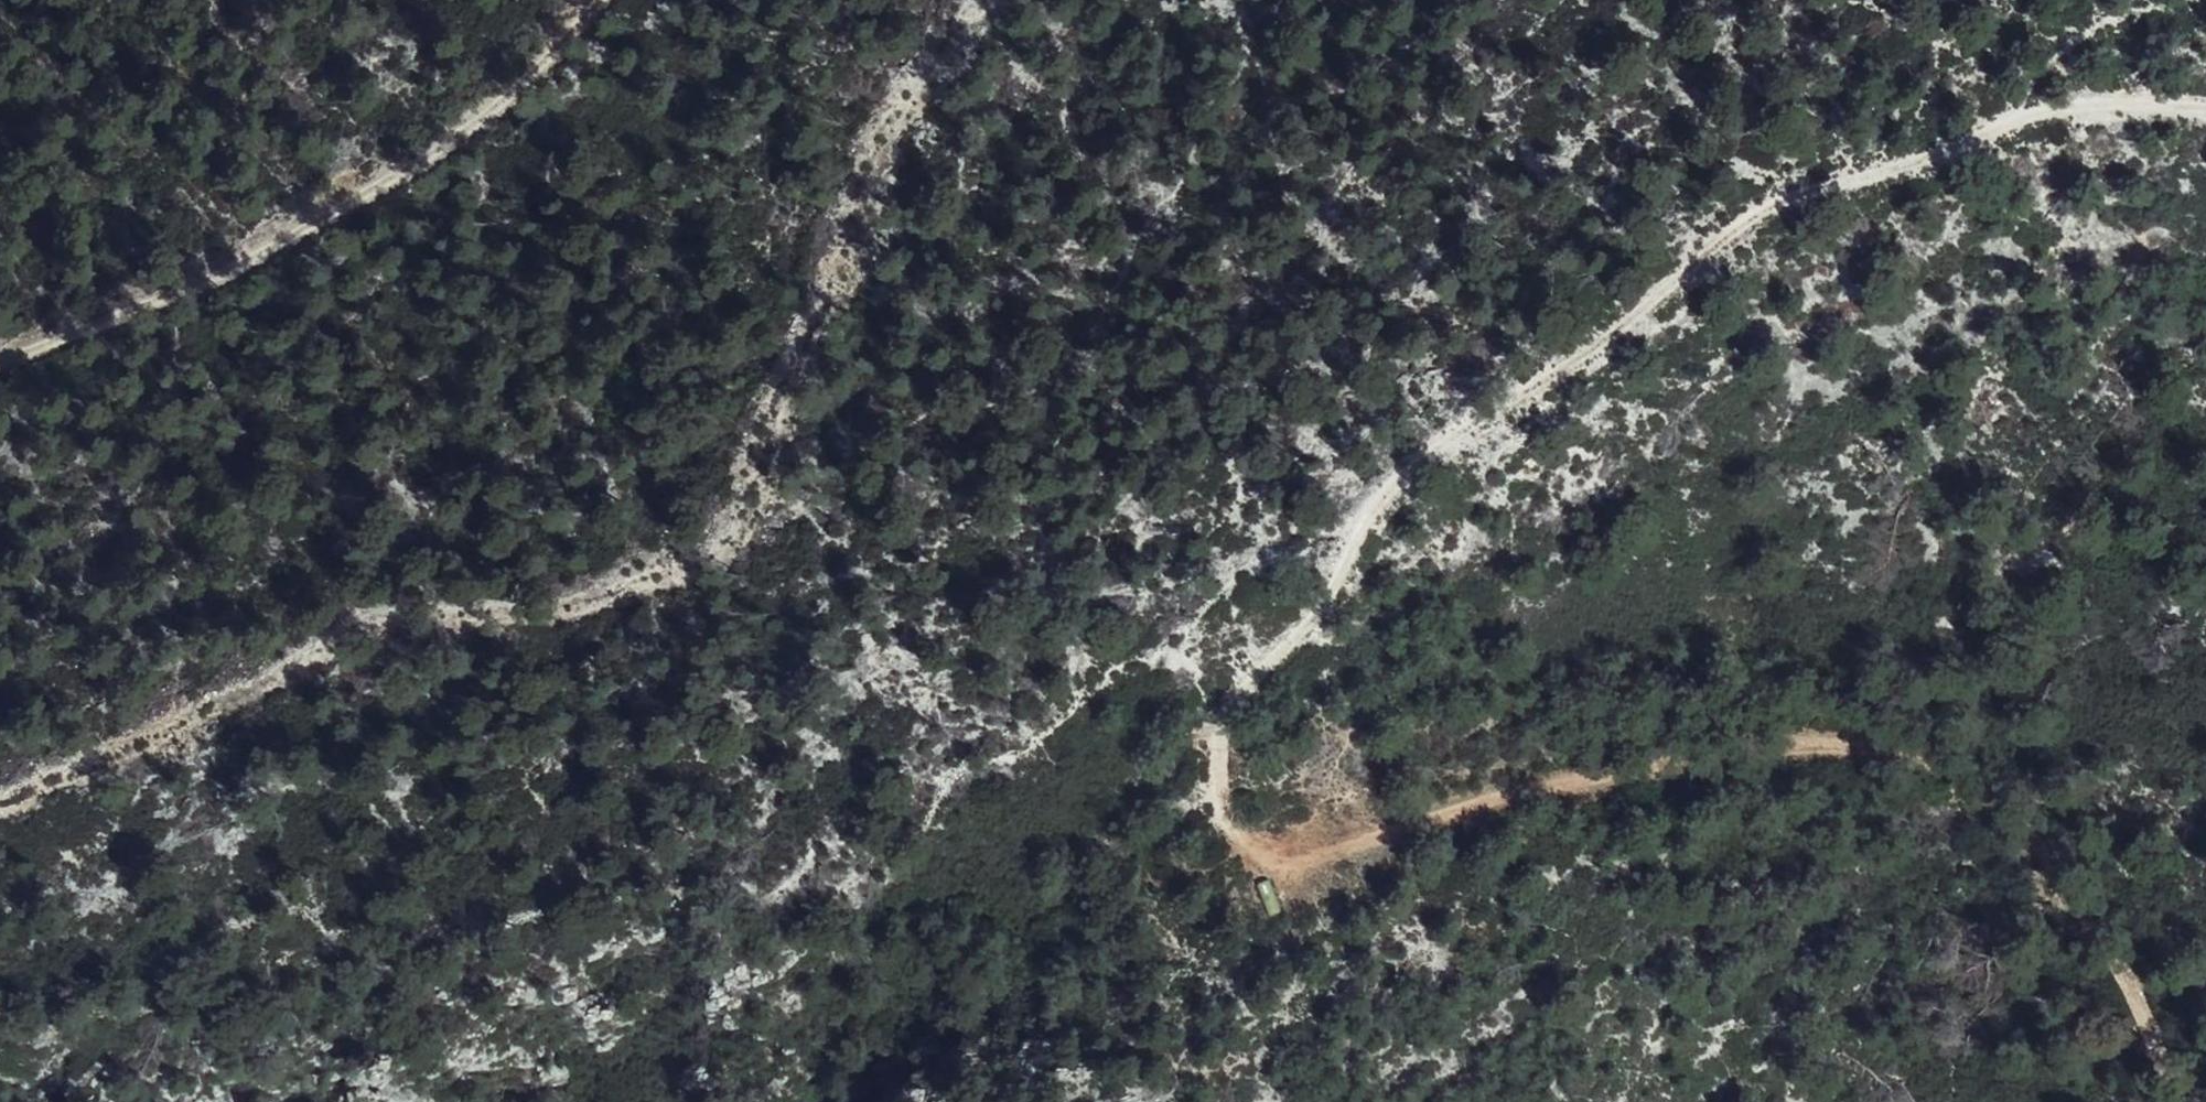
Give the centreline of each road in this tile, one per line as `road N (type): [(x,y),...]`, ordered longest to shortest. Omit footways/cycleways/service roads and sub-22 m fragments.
road 1 (track): [(2193,1101),(2054,867),(1931,756),(1824,735),(1308,846),(1231,808),(1223,717),(1482,431),(1735,224),(2106,97),(2205,107)]
road 2 (track): [(0,361),(334,218),(503,94),(594,0)]

